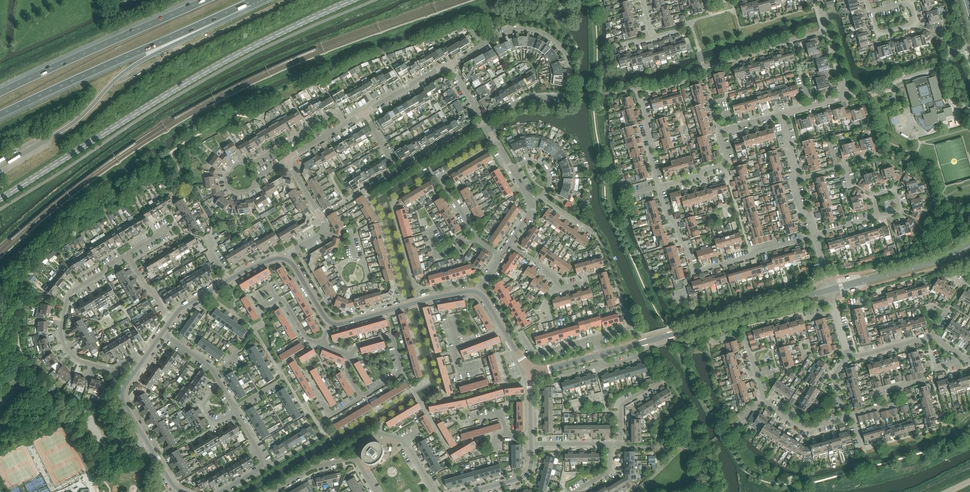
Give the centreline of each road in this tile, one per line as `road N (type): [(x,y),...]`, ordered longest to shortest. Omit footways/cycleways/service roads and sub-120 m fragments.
road 1 (secondary): [(0,199),(196,78),(354,0)]
road 2 (motorway): [(0,115),(252,0)]
road 3 (motorway): [(45,141),(135,65),(259,0)]
road 4 (tertiary): [(600,355),(830,289)]
road 5 (residential): [(485,122),(527,97),(569,95),(572,79),(564,50),(546,34),(516,29),(485,44)]
road 6 (motorway): [(205,0),(0,93)]
road 7 (residential): [(658,187),(693,272),(815,236)]
road 8 (residential): [(287,160),(248,191),(228,186),(238,164),(333,115),(345,124)]
road 9 (residential): [(142,362),(114,369),(81,361),(62,336),(69,294),(127,254)]
road 10 (residential): [(714,342),(745,334),(764,400),(803,426),(843,415)]
road 11 (residential): [(611,444),(621,444),(622,403),(662,378),(650,356),(602,362)]
road 12 (tertiary): [(142,362),(123,401),(184,491)]
road 13 (tertiary): [(478,293),(330,323)]
road 14 (tertiary): [(830,289),(969,246)]
road 15 (tertiary): [(288,261),(246,271),(171,321)]
road 16 (residential): [(375,491),(352,459),(311,469),(271,491)]
road 17 (residential): [(362,394),(395,377),(401,364),(390,336),(361,343),(352,356)]
road 18 (residential): [(849,354),(931,337),(967,359)]

